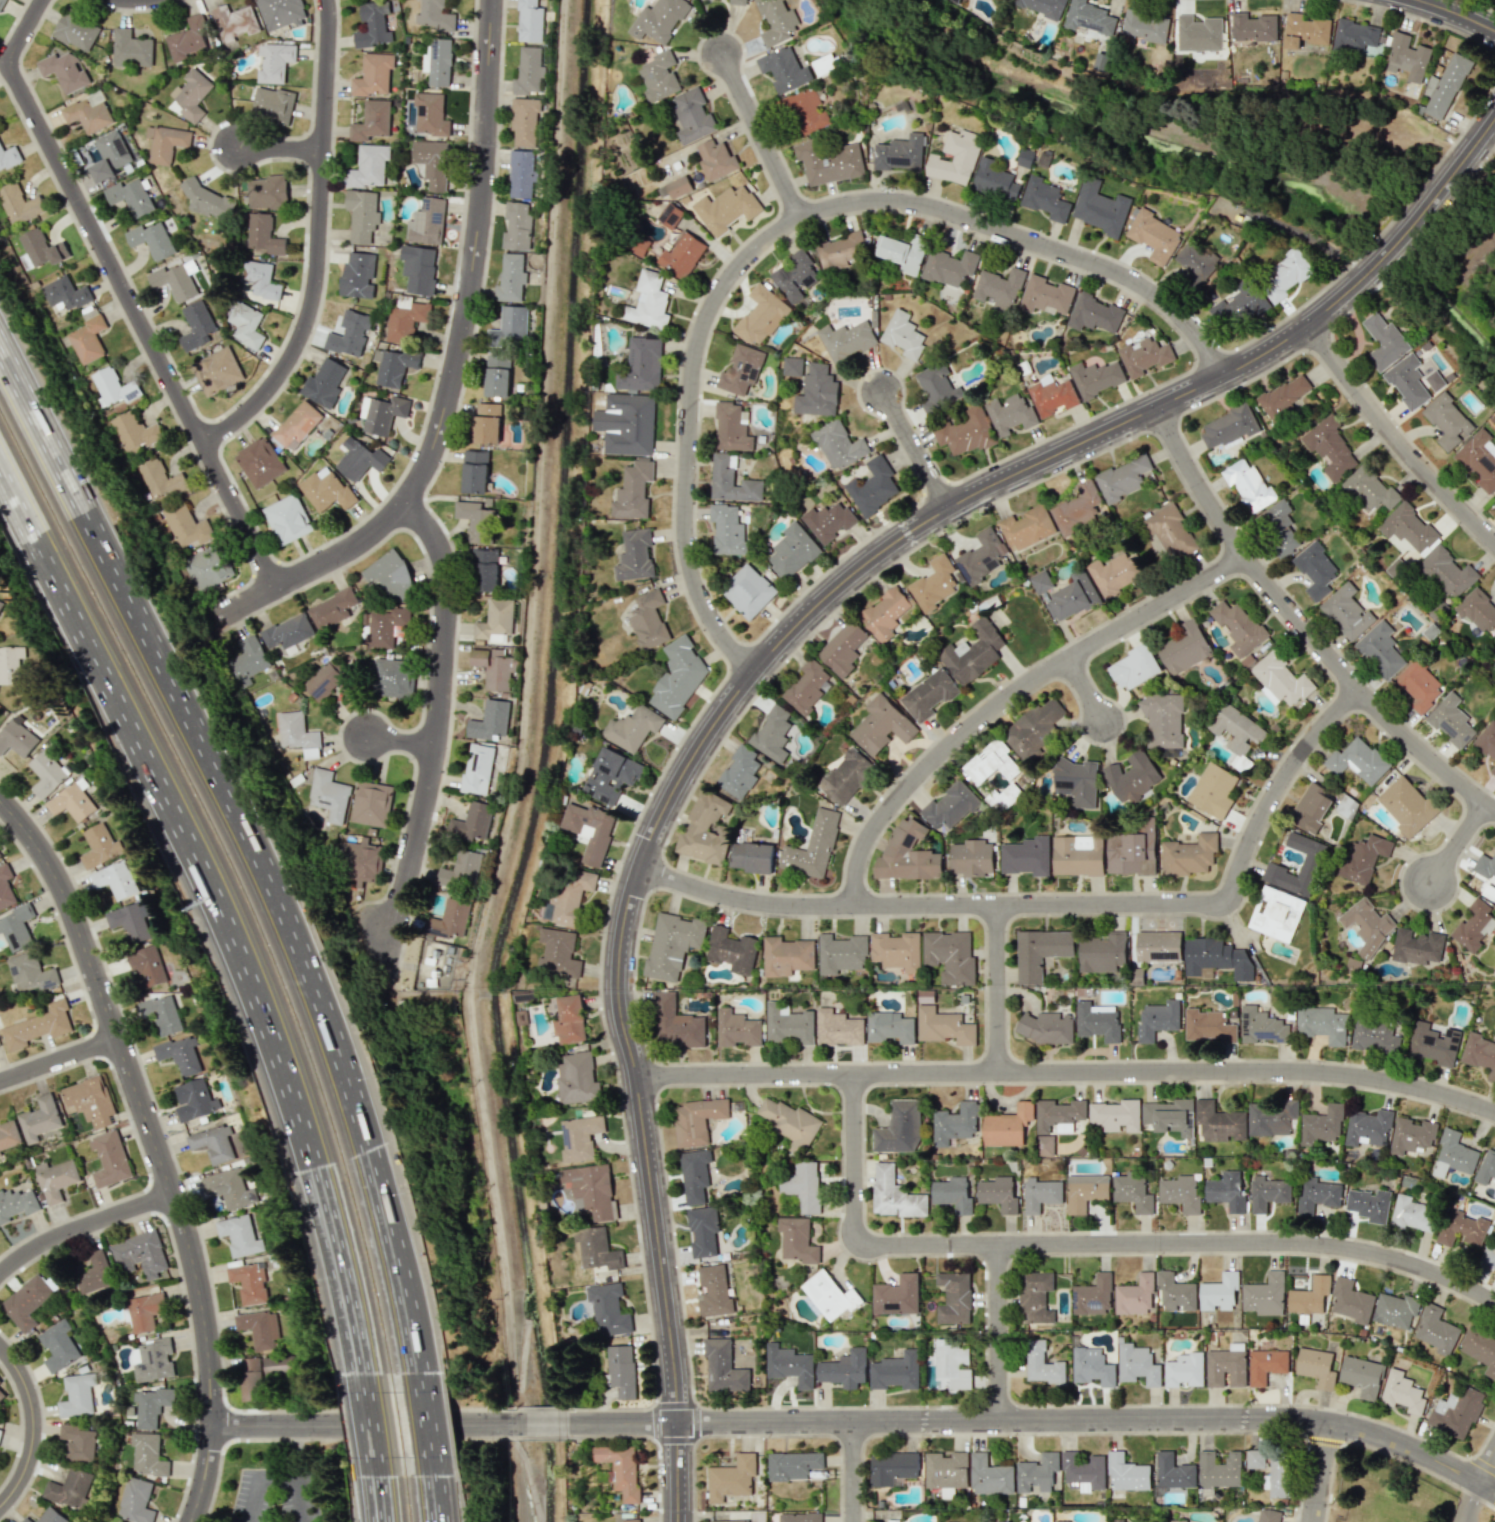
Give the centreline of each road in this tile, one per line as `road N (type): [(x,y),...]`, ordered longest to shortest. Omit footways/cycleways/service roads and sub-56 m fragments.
road 1 (tertiary): [(675,1418),(621,982),(642,866),(697,755),(768,657),(905,538),(1246,366),(1314,322),(1400,240),(1494,120)]
road 2 (motorway): [(419,1383),(358,1117),(291,943),(0,354)]
road 3 (residential): [(753,676),(699,595),(685,516),(695,369),(706,324),(730,279),(781,231),(859,202),(942,208),(1135,279),(1179,312),(1230,374)]
road 4 (motorway): [(0,469),(253,975),(292,1074),(366,1383)]
road 5 (residential): [(637,1076),(1304,1072),(1389,1081),(1494,1112)]
road 6 (residential): [(1360,695),(1277,790),(1229,904),(797,906),(728,897),(642,866)]
road 7 (residential): [(675,1418),(1296,1418),(1389,1438),(1494,1492)]
road 8 (residential): [(855,1075),(857,1248),(1328,1246),(1402,1260),(1494,1300)]
road 9 (residential): [(495,0),(478,252),(456,373),(426,470),(369,537),(208,625)]
road 10 (residential): [(0,801),(66,898),(191,1240),(210,1333),(213,1426)]
road 11 (residential): [(43,0),(7,63),(277,589)]
road 12 (residential): [(1245,557),(1028,687),(956,742),(875,831),(852,906)]
road 13 (residential): [(1159,408),(1208,501),(1294,622),(1388,723),(1494,808)]
road 14 (residential): [(329,0),(313,305),(269,390),(202,443)]
road 15 (residential): [(386,964),(429,791),(448,596),(436,541),(404,502)]
road 16 (residential): [(213,1426),(675,1418)]
road 17 (residential): [(1314,322),(1384,426),(1494,543)]
road 18 (residential): [(174,1194),(62,1235),(0,1275)]
road 19 (residential): [(803,218),(723,51)]
road 20 (residential): [(0,1347),(30,1394),(35,1433),(23,1478),(0,1509)]
road 21 (residential): [(999,1246),(1002,1421)]
road 22 (residential): [(999,905),(999,1074)]
road 23 (residential): [(951,510),(884,393)]
road 24 (residential): [(118,1038),(0,1081)]

